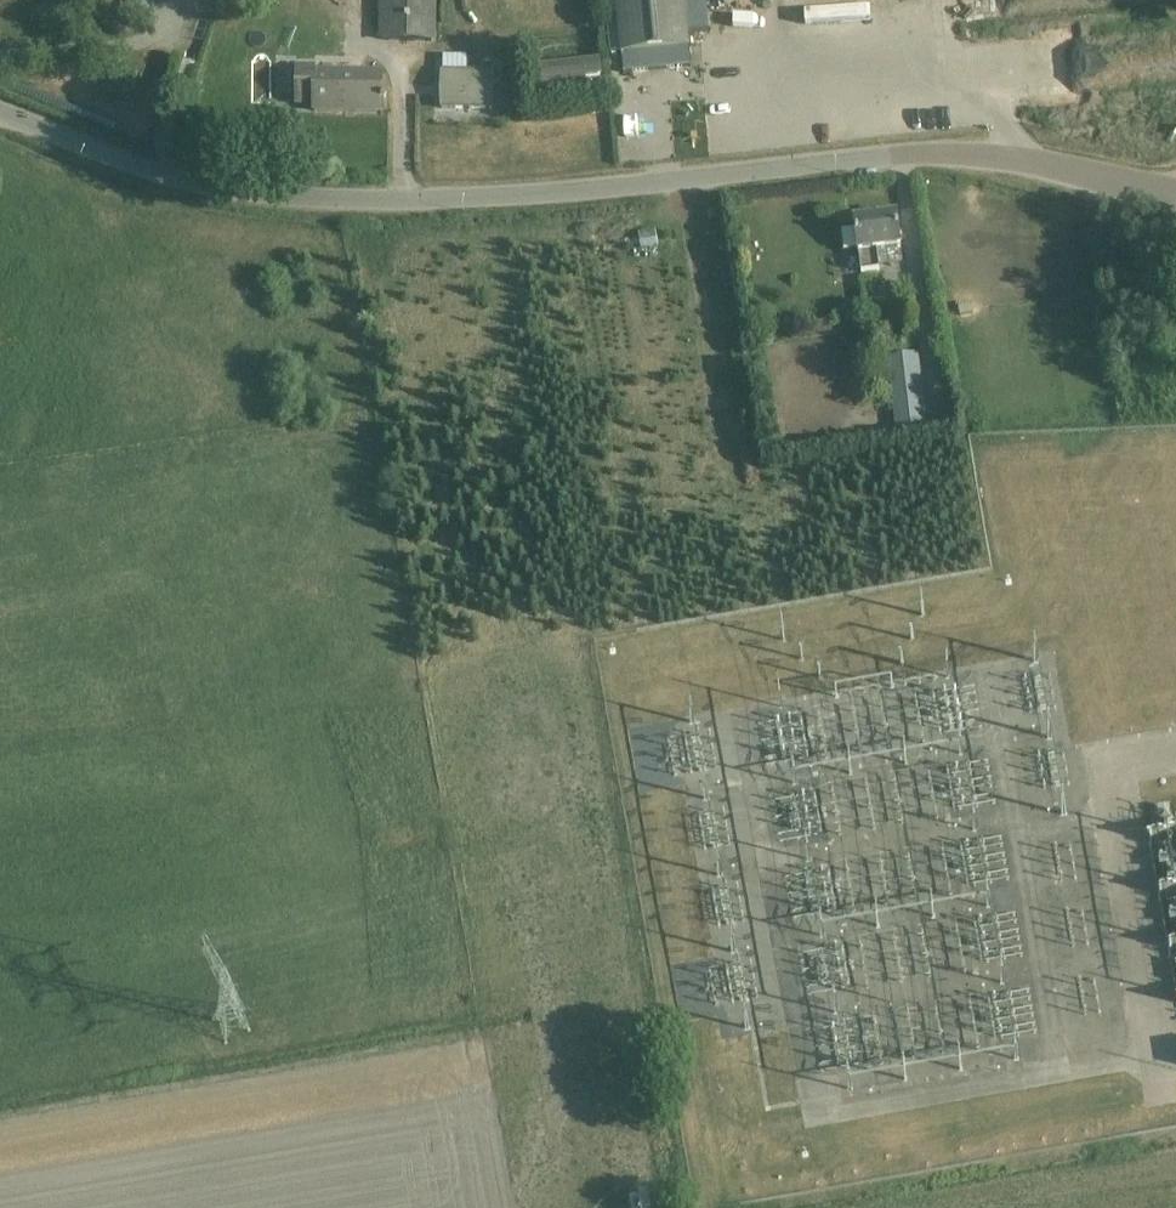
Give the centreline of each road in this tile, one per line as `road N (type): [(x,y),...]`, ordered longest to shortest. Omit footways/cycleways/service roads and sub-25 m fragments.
road 1 (unclassified): [(0,118),(157,176),(291,202),(528,197),(943,158),(1175,193)]

